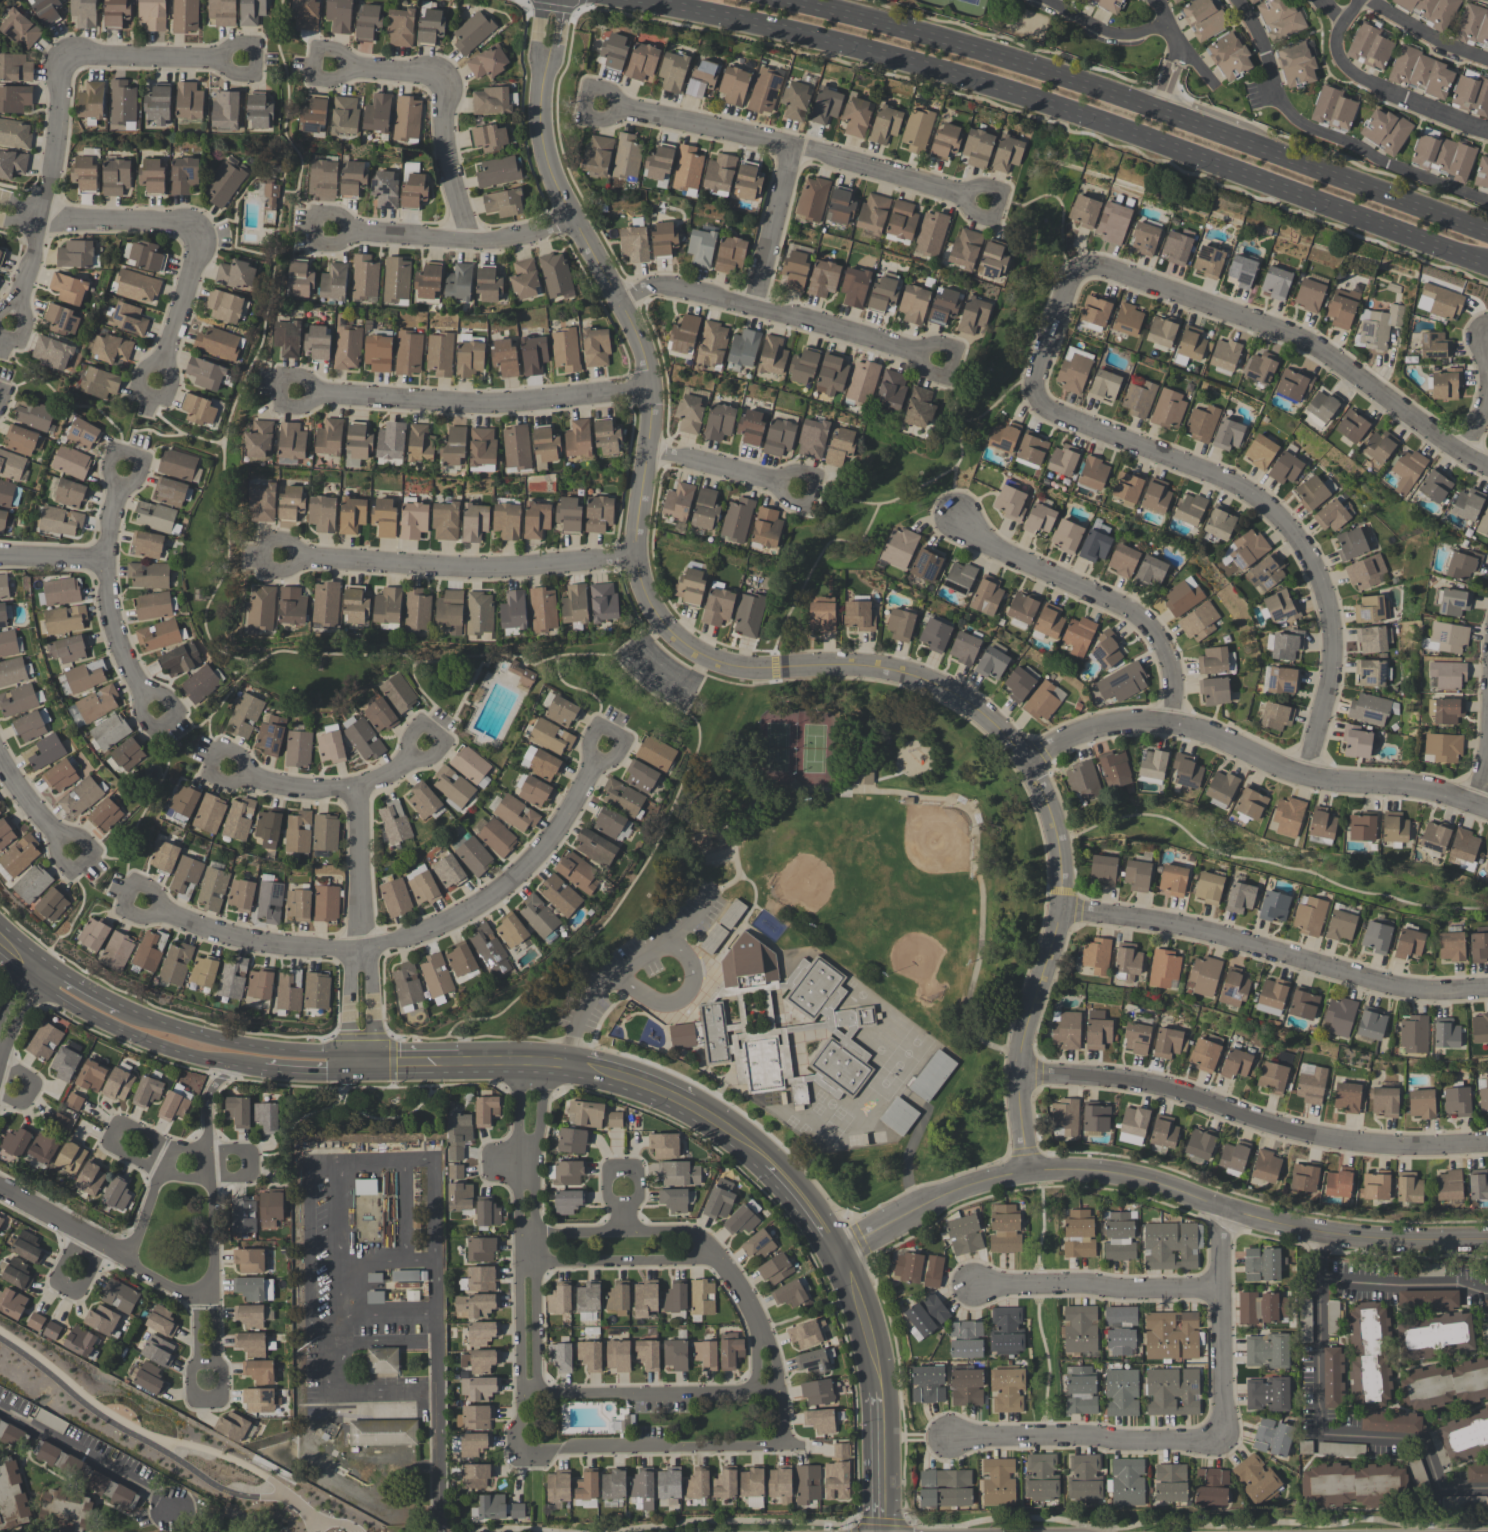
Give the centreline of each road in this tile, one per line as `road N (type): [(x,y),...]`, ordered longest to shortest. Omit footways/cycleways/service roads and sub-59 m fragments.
road 1 (residential): [(554,0),(541,98),(546,157),(636,331),(652,388),(636,559),(659,620),(692,651),(735,666),(861,667),(907,674),(951,693),(1030,761),(1047,798),(1059,835),(1063,909),(1024,1037),(1030,1173)]
road 2 (secondary): [(643,0),(824,37),(1037,97),(1487,265)]
road 3 (residential): [(1306,776),(1332,678),(1321,582),(1264,503),(1039,399),(1035,383),(1082,270)]
road 4 (residential): [(839,1251),(937,1199),(1030,1173),(1141,1179),(1230,1211),(1325,1232),(1487,1237)]
road 5 (residential): [(143,902),(276,948),(363,952),(443,925),(530,870),(606,746)]
road 6 (residential): [(1030,761),(1112,726),(1173,724),(1332,783),(1422,790),(1487,809)]
road 7 (residential): [(1487,1144),(1340,1142),(1137,1081),(1021,1074)]
road 8 (residential): [(1082,270),(1097,266),(1298,337),(1487,466)]
road 9 (residential): [(1063,909),(1159,921),(1415,991),(1487,990)]
road 10 (residential): [(528,1250),(702,1252),(735,1282),(758,1328),(793,1447)]
road 11 (residential): [(603,105),(793,145),(981,203)]
road 12 (residential): [(532,1062),(527,1451)]
road 13 (secondary): [(1158,109),(1046,68),(796,0)]
road 14 (residential): [(282,557),(473,569),(636,559)]
road 15 (residential): [(300,394),(483,404),(652,388)]
road 16 (residential): [(1487,201),(1383,163),(1289,115),(1238,0)]
road 17 (residential): [(619,297),(687,291),(938,361)]
road 18 (residential): [(1173,724),(1171,660),(1150,627),(989,544),(959,520)]
road 19 (residential): [(113,1150),(176,1178),(240,1179),(253,1162),(235,1151),(164,1149),(123,1129),(110,1138),(113,1150)]
road 20 (residential): [(362,1063),(358,788)]
road 21 (residential): [(951,1438),(1226,1441)]
road 22 (residential): [(12,324),(57,150),(65,60)]
road 23 (residential): [(527,1451),(793,1447)]
road 24 (secondary): [(1487,232),(1239,140)]
road 25 (residential): [(159,711),(125,663),(109,611),(110,526),(127,469)]
road 26 (residential): [(776,1384),(525,1388)]
road 27 (residential): [(973,1286),(1223,1289)]
road 28 (tertiary): [(362,1063),(333,1051),(222,1041),(120,1011)]
road 29 (residential): [(332,231),(498,243),(576,220)]
road 30 (tertiary): [(44,978),(53,996),(111,1029),(207,1060),(264,1068)]
road 31 (residential): [(1230,1211),(1222,1226),(1226,1441)]
road 32 (tertiary): [(766,1163),(708,1116),(653,1087),(564,1066)]
road 33 (residential): [(230,768),(292,788),(358,788),(427,744)]
road 34 (residential): [(1487,130),(1343,66),(1334,37),(1342,24)]
road 35 (residential): [(0,209),(41,220),(183,224),(196,233)]
road 36 (residential): [(1321,1435),(1417,1442),(1439,1486),(1487,1489)]
road 37 (residential): [(1323,1256),(1321,1435)]
road 38 (tertiary): [(883,1423),(870,1332),(839,1251)]
road 39 (residential): [(65,60),(242,60)]
road 40 (residential): [(472,243),(449,163),(444,78)]
road 41 (residential): [(757,309),(793,145)]
road 42 (residential): [(1487,1291),(1322,1280)]
road 43 (residential): [(650,450),(802,488)]
road 44 (residential): [(158,381),(199,250),(196,233)]
road 45 (residential): [(629,1247),(625,1206),(636,1196),(635,1182),(626,1169),(613,1170),(607,1195),(625,1206)]
road 46 (residential): [(203,1294),(210,1284),(208,1154)]
road 47 (residential): [(0,1194),(126,1257)]
road 48 (residential): [(1170,27),(1118,35),(1042,0)]
road 49 (residential): [(1370,0),(1436,42),(1487,61)]
road 50 (residential): [(82,1233),(59,1280),(70,1290),(84,1283),(104,1244)]
road 51 (residential): [(76,853),(0,754)]

